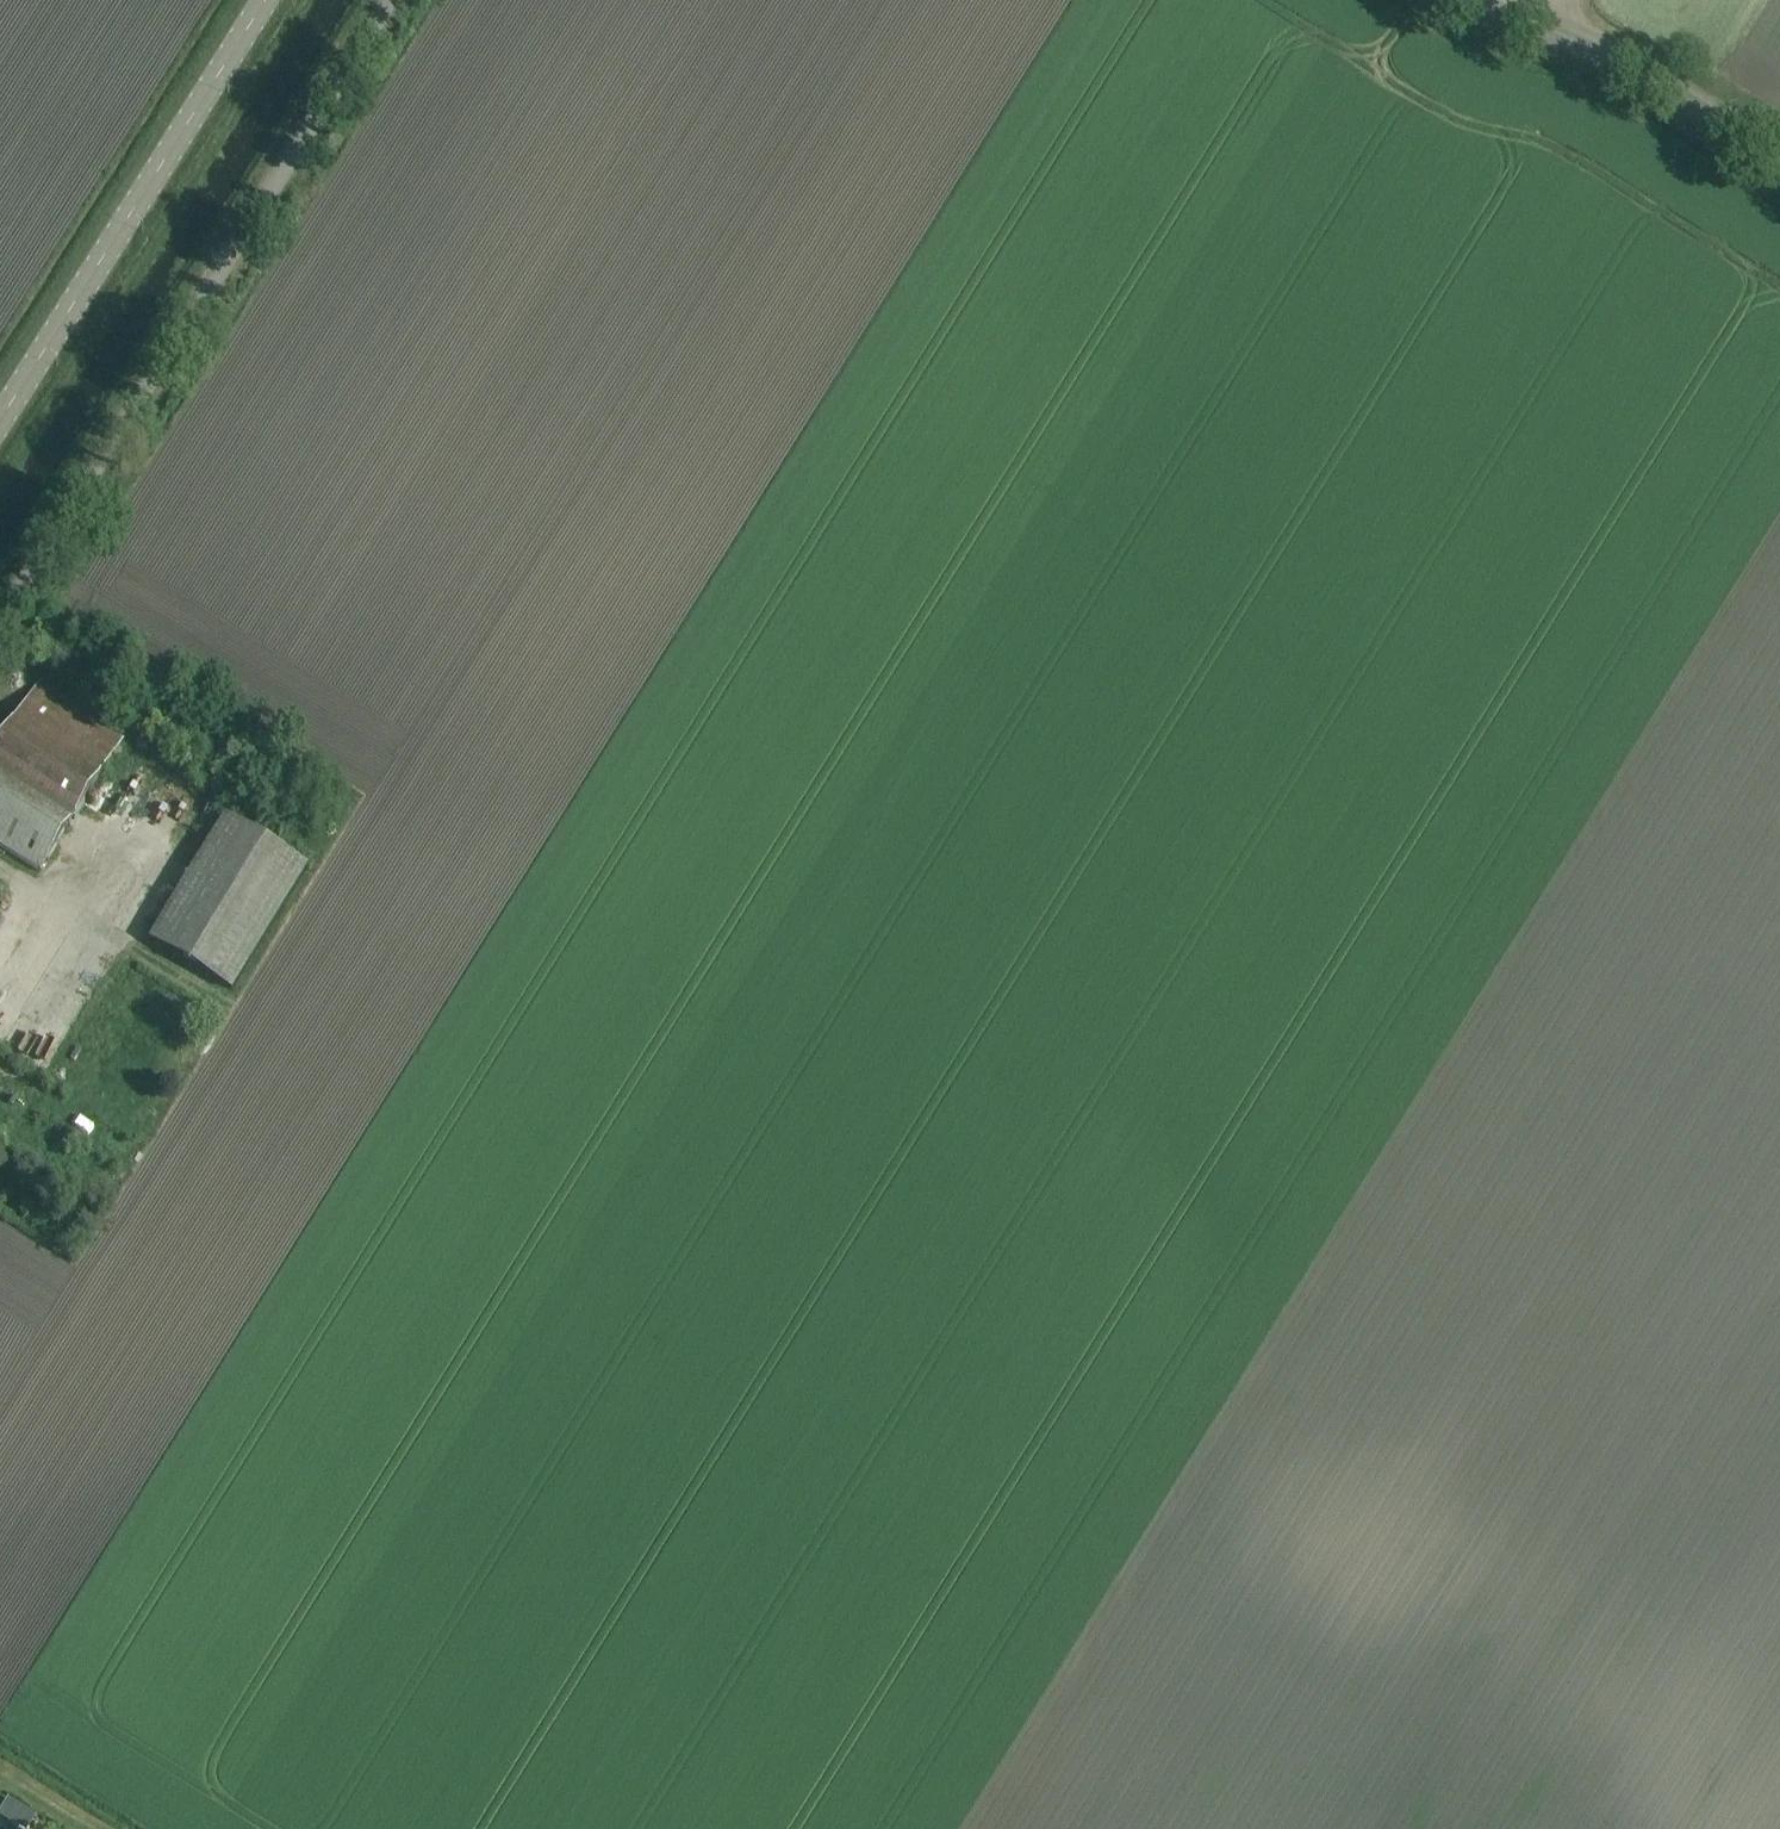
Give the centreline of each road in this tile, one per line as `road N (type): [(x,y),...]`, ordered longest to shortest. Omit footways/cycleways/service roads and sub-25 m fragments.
road 1 (unclassified): [(0,617),(388,0)]
road 2 (unclassified): [(0,418),(262,0)]
road 3 (unclassified): [(1779,154),(1642,67),(1484,0)]
road 4 (track): [(0,1762),(106,1828)]

